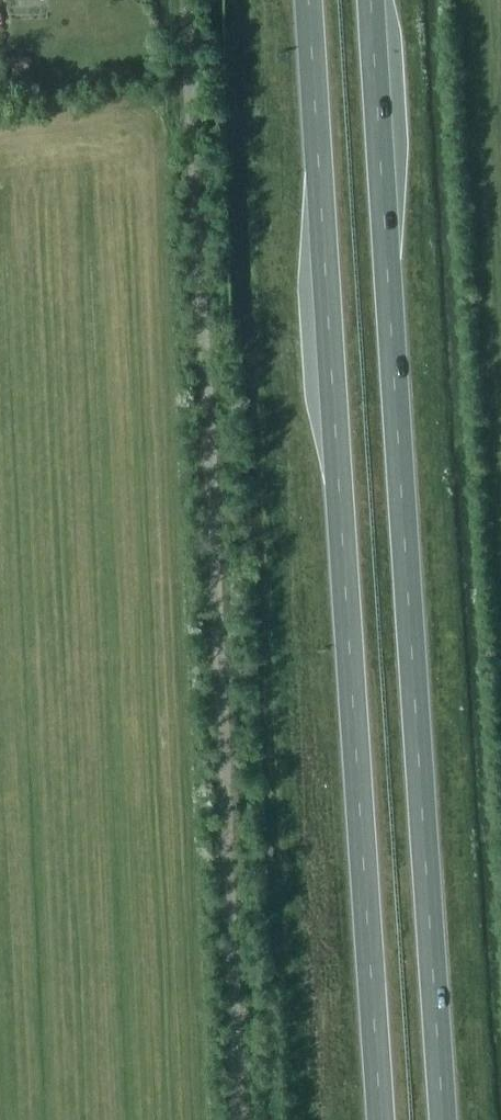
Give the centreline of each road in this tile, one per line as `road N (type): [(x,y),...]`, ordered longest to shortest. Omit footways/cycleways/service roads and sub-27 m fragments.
road 1 (trunk): [(308,0),(380,1119)]
road 2 (trunk): [(443,1119),(371,0)]
road 3 (track): [(238,1119),(188,0)]

